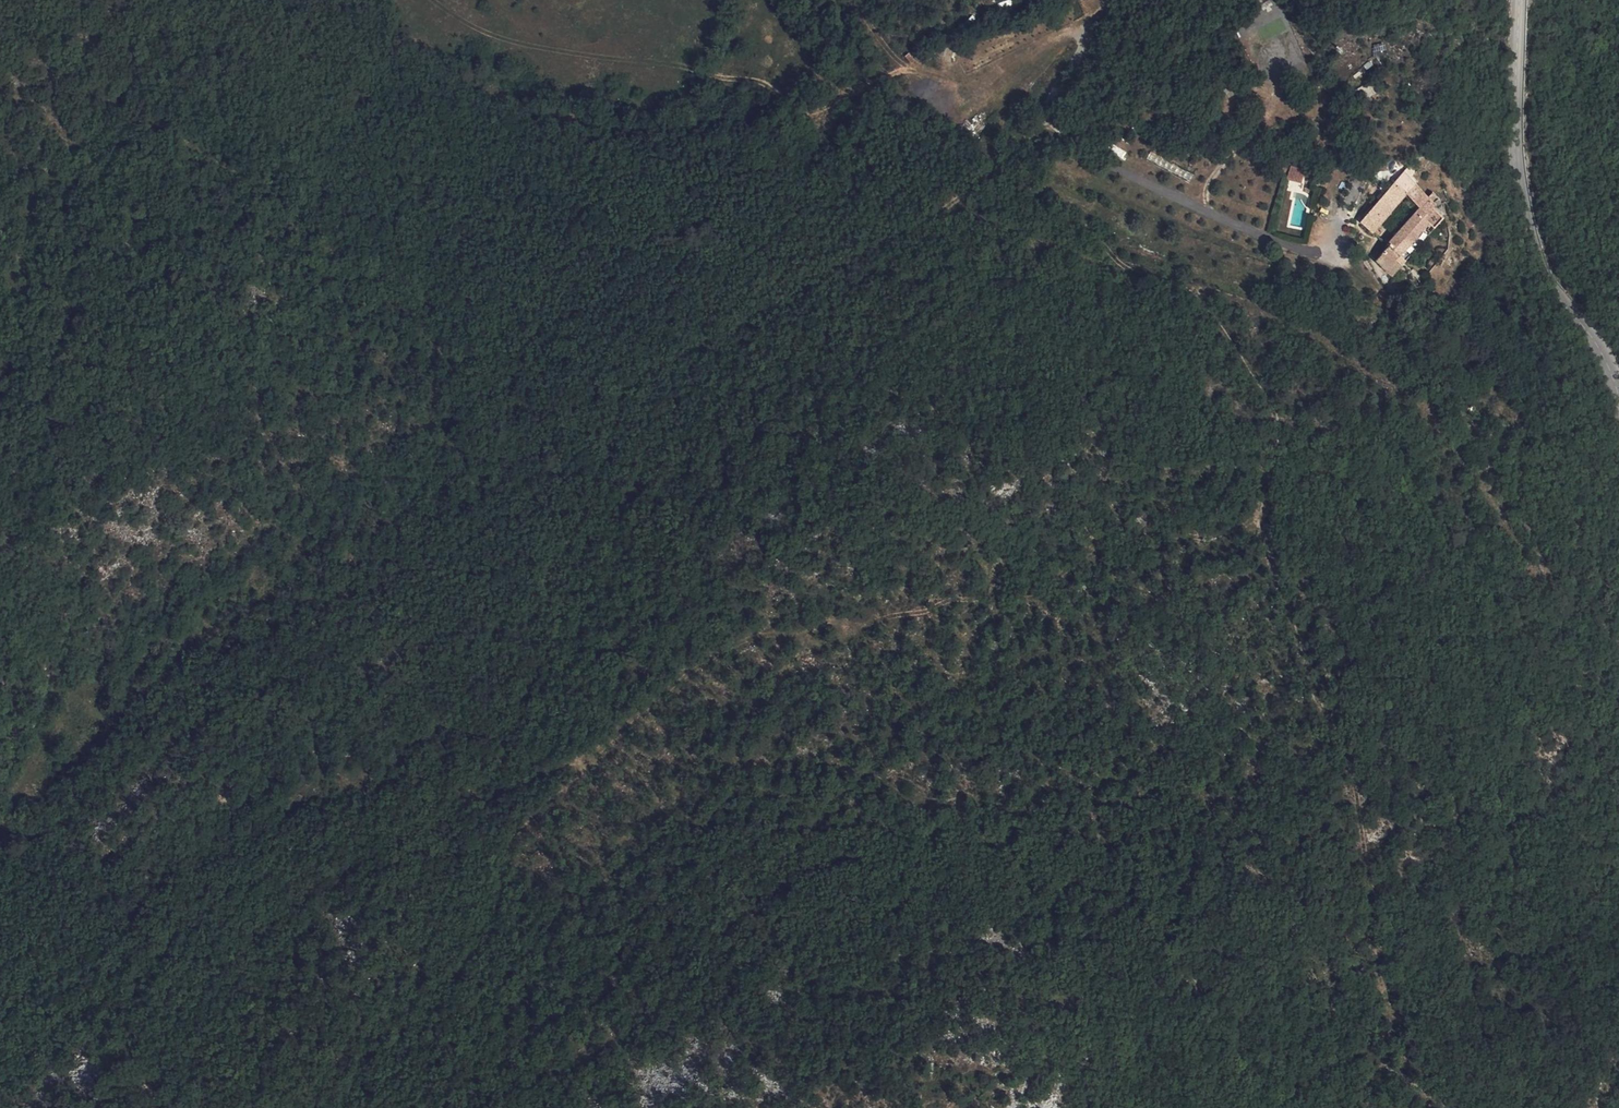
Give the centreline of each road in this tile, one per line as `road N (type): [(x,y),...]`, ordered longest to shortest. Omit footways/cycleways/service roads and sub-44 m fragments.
road 1 (secondary): [(1618,395),(1590,335),(1555,293),(1523,212),(1515,162),(1519,0)]

